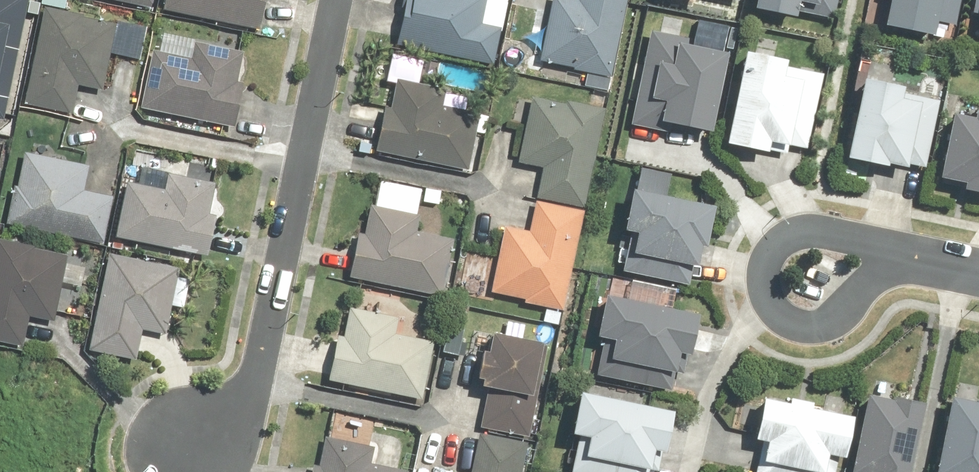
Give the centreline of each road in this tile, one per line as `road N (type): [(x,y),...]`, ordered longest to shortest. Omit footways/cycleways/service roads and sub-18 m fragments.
road 1 (residential): [(185,455),(261,381),(337,0)]
road 2 (residential): [(786,313),(754,266),(761,243),(798,225),(904,253)]
road 3 (residential): [(692,471),(709,392),(733,354),(786,313)]
road 4 (residential): [(904,253),(813,321),(786,313)]

